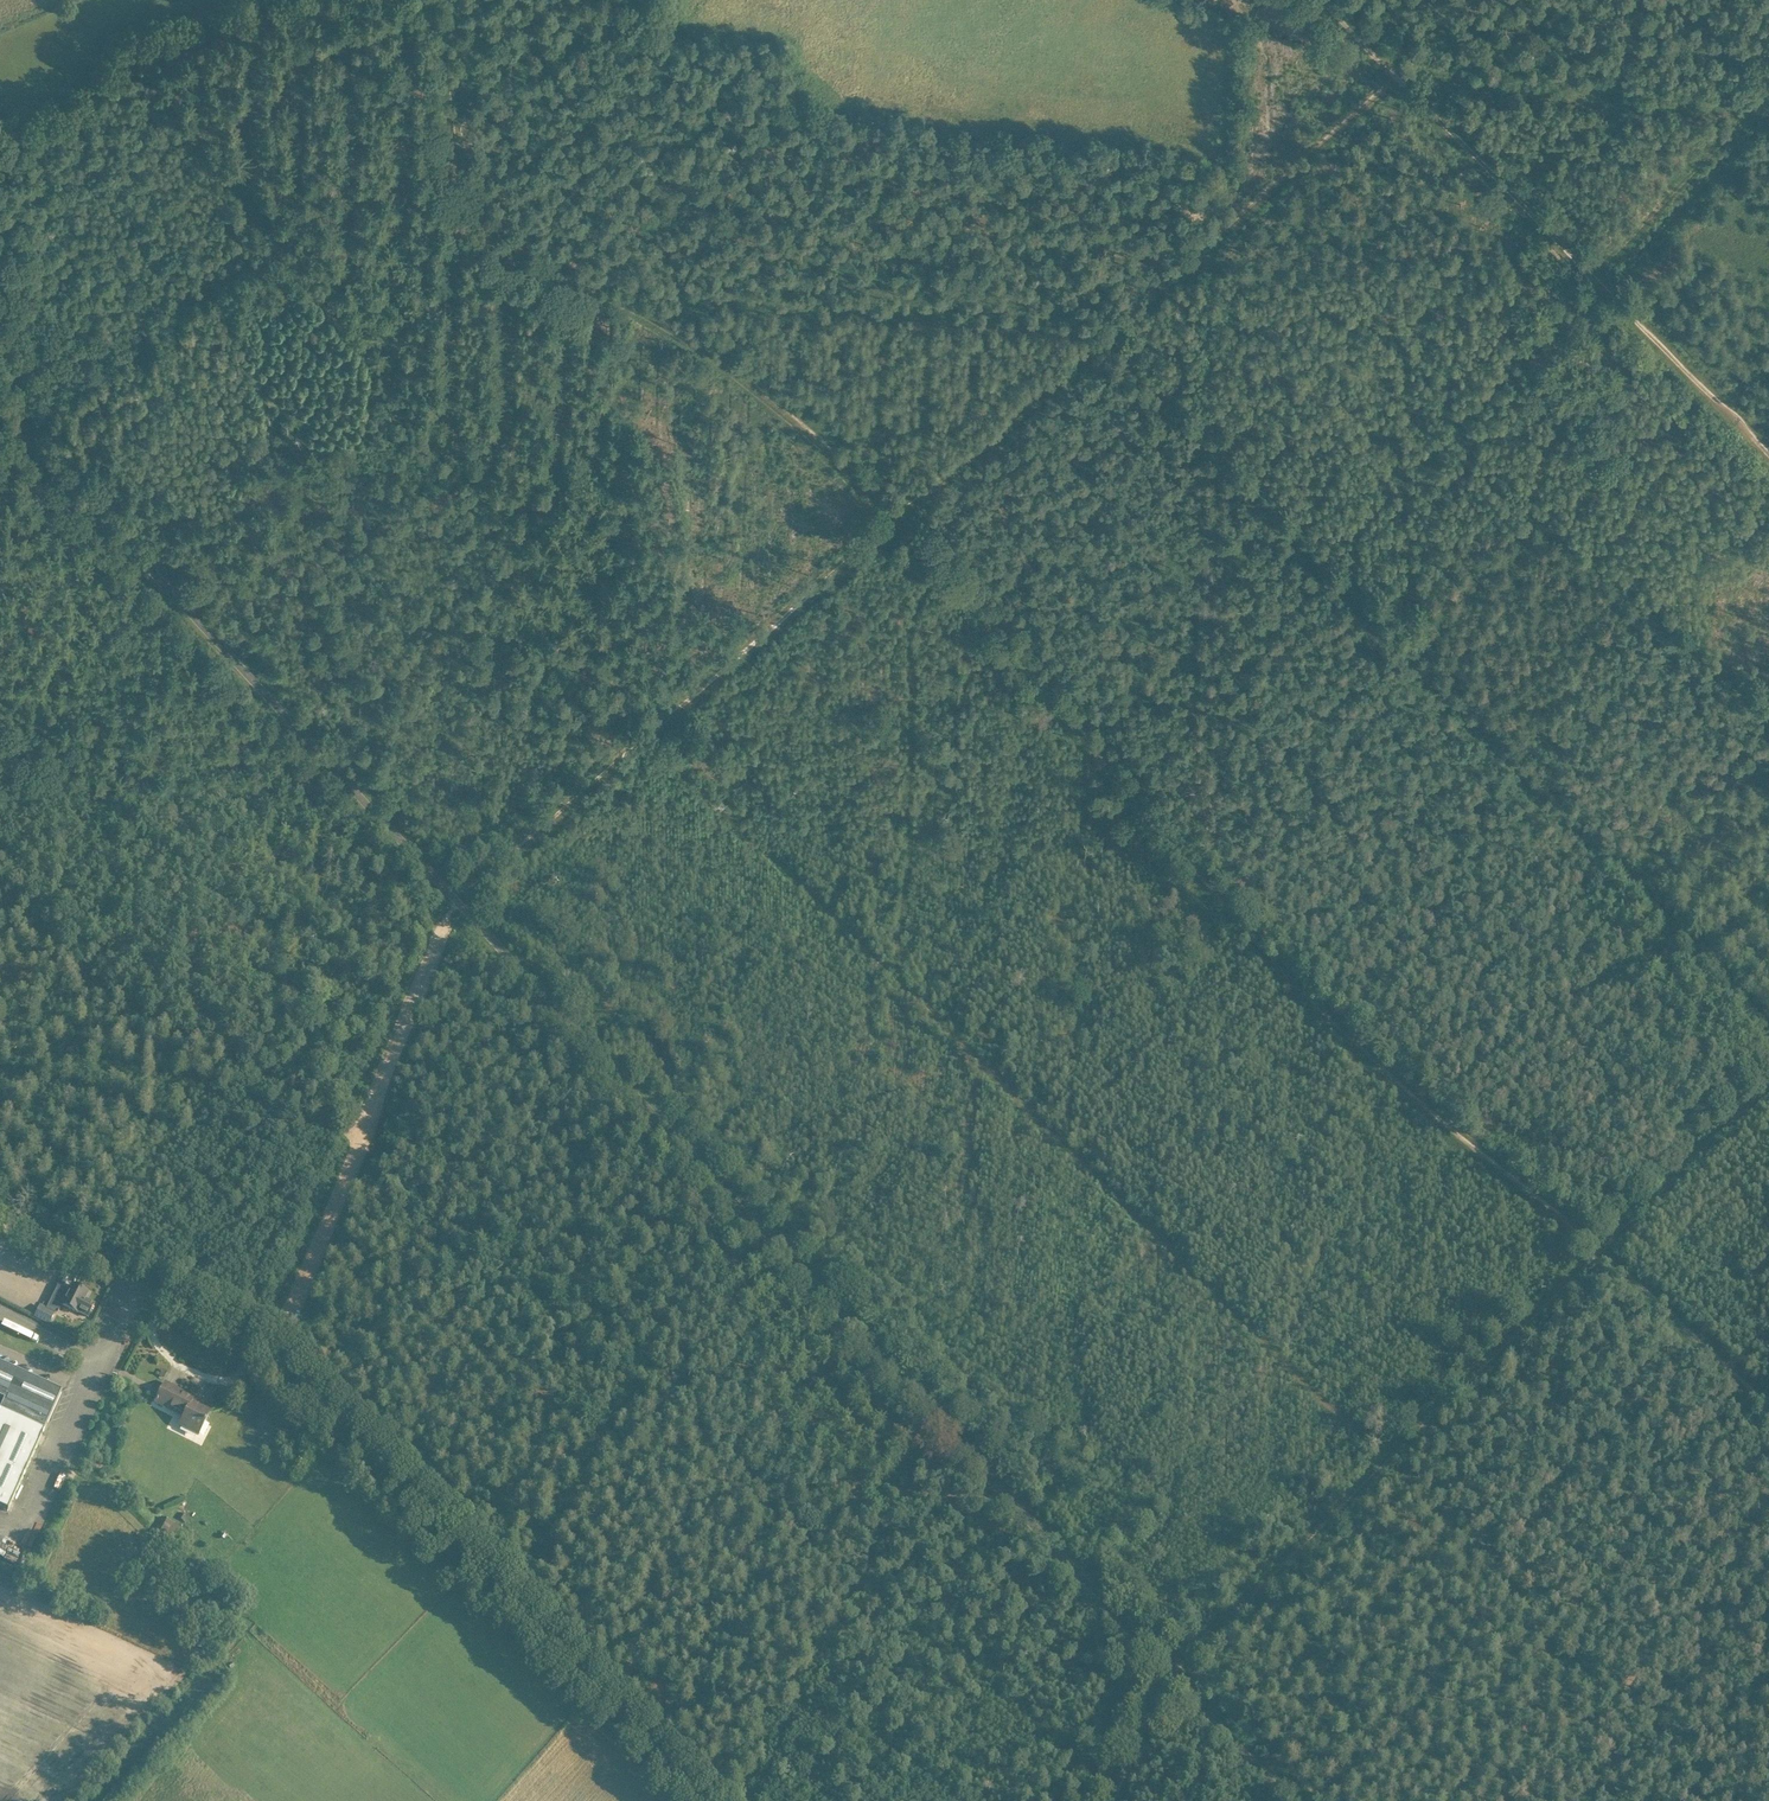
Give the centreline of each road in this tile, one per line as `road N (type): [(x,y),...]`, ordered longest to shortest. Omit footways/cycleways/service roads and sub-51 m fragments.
road 1 (track): [(421,0),(450,133),(488,212),(526,252),(764,416),(879,527),(1229,930),(1768,1422)]
road 2 (unclassified): [(704,1800),(292,1372),(0,1216)]
road 3 (track): [(890,518),(1388,69)]
road 4 (track): [(1340,21),(1768,453)]
road 5 (track): [(270,1356),(454,899)]
road 6 (track): [(434,20),(643,30)]

